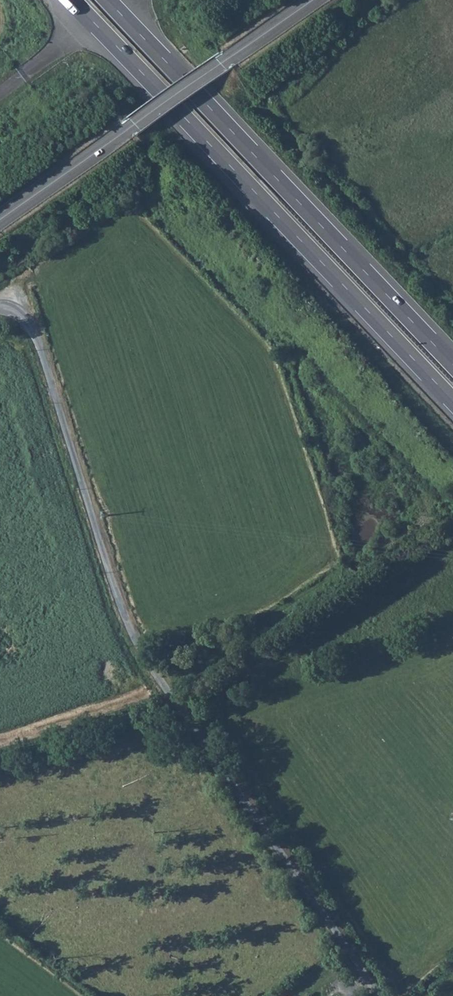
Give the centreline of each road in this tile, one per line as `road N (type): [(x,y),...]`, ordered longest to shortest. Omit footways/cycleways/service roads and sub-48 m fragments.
road 1 (unclassified): [(0,310),(24,319),(39,340),(125,615),(152,670),(379,995)]
road 2 (motorway): [(73,0),(452,400)]
road 3 (motorway): [(452,364),(108,0)]
road 4 (tertiary): [(0,222),(317,0)]

